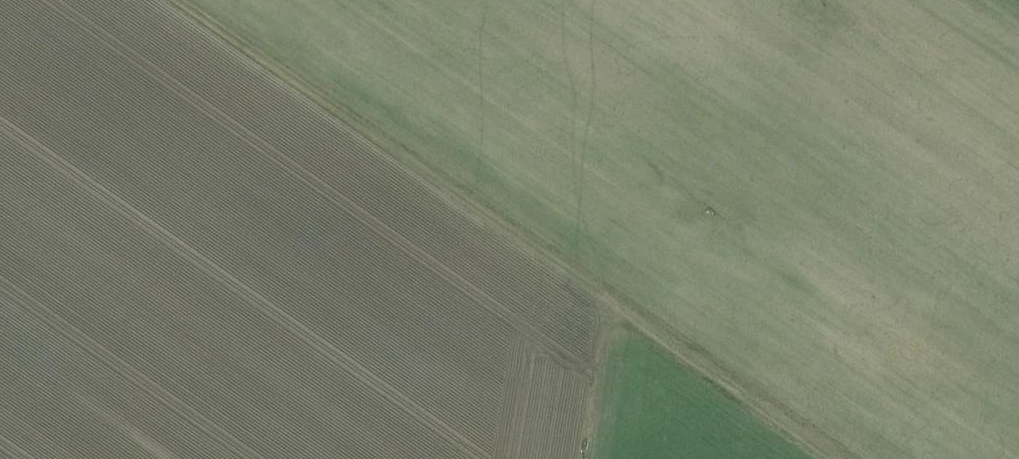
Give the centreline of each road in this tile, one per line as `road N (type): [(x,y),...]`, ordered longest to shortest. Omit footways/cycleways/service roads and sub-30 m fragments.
road 1 (track): [(169,0),(842,458)]

